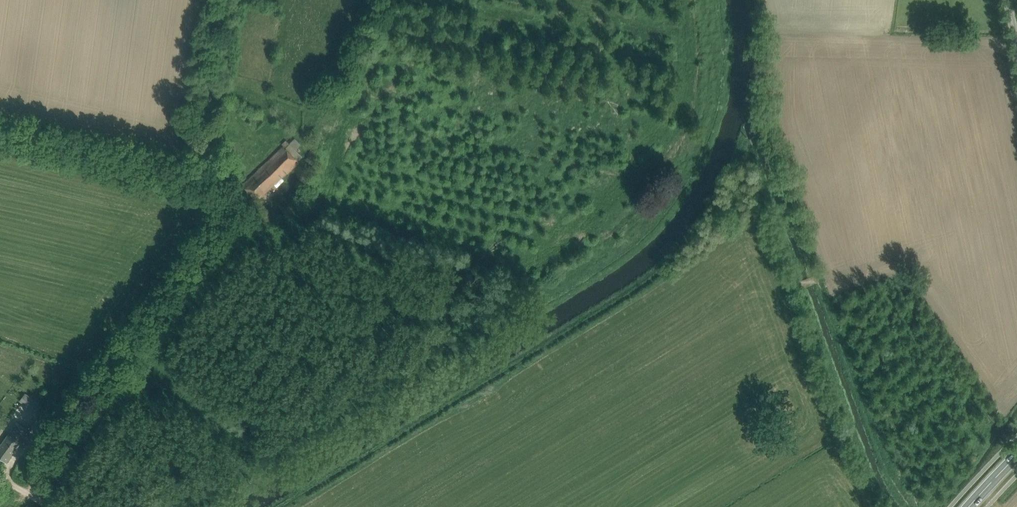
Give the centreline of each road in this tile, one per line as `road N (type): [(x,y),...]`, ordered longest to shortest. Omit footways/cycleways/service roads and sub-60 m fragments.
road 1 (track): [(52,506),(30,485),(226,221),(231,199),(0,131)]

